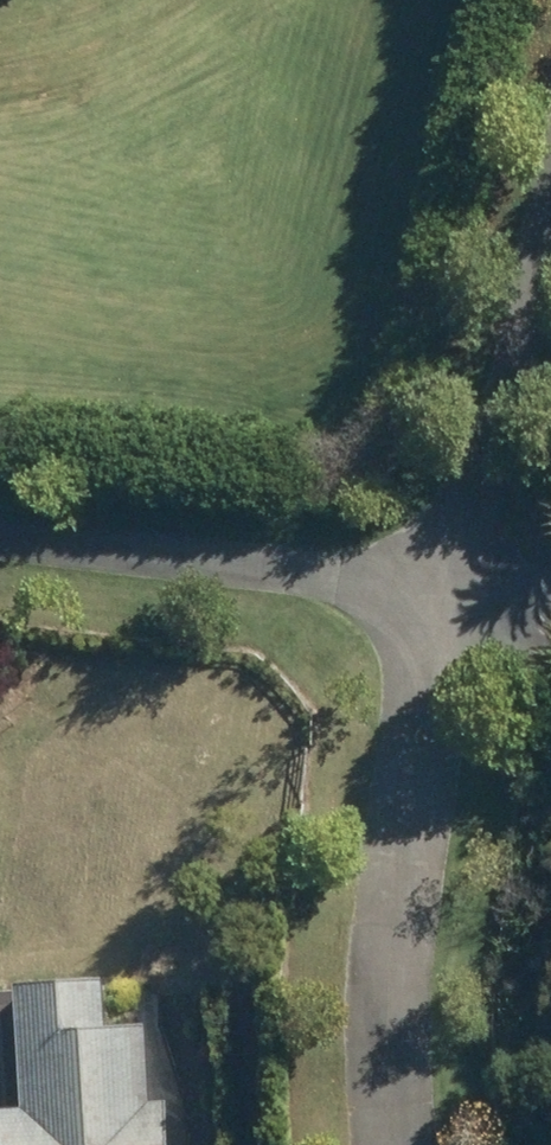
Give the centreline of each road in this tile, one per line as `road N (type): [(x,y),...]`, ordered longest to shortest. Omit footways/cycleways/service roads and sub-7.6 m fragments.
road 1 (residential): [(375,1144),(370,987),(449,566)]
road 2 (residential): [(0,520),(449,566)]
road 3 (residential): [(449,566),(550,176)]

